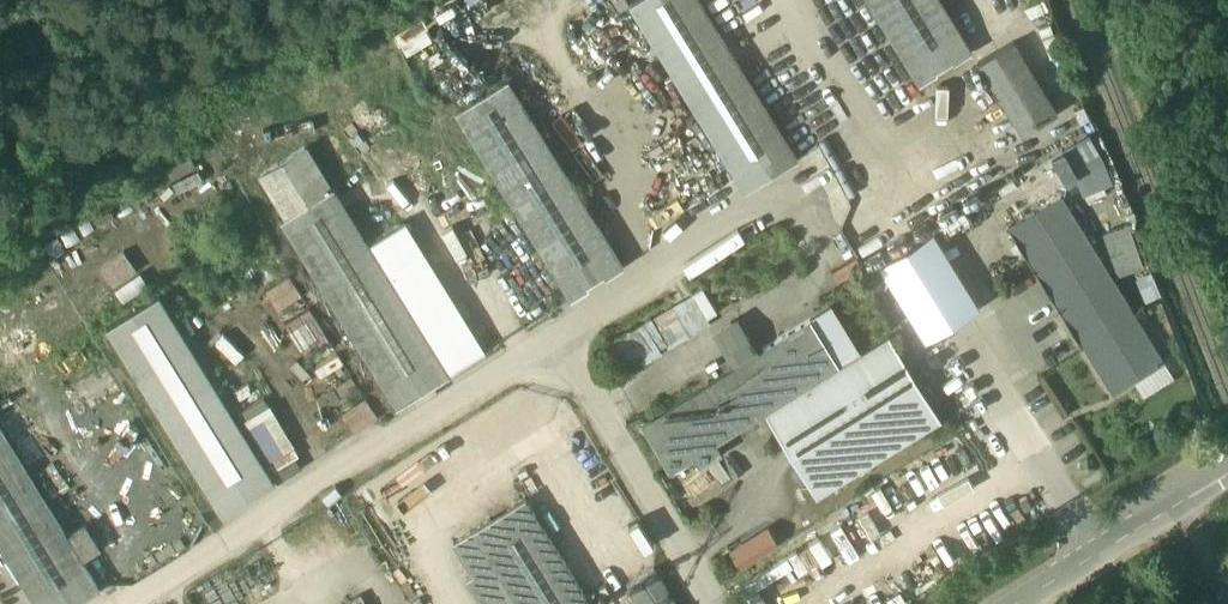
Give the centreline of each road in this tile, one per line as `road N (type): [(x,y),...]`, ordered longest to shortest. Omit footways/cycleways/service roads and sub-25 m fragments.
road 1 (unclassified): [(1227,474),(1017,603)]
road 2 (track): [(0,65),(41,185)]

